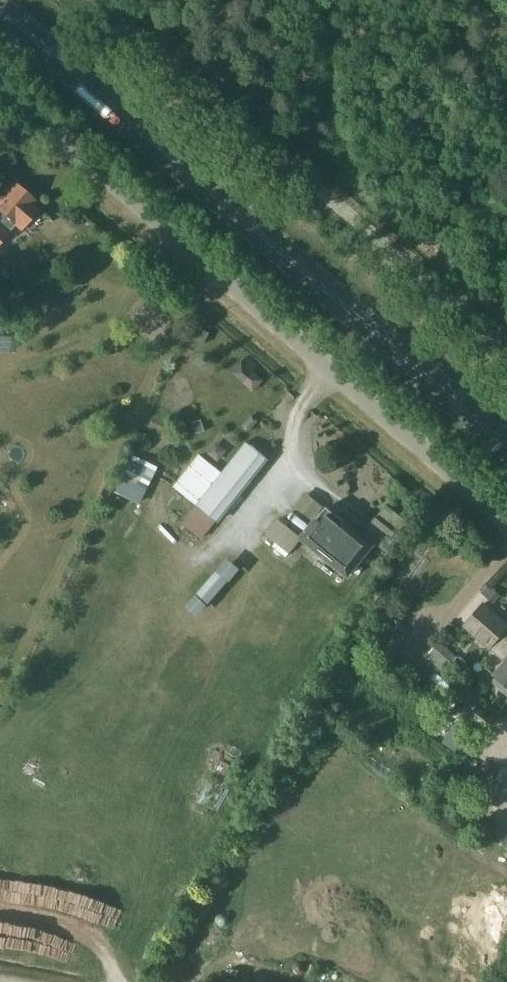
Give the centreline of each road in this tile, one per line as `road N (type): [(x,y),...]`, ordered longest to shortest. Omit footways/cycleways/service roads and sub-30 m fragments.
road 1 (primary): [(506,447),(0,11)]
road 2 (unclassified): [(506,521),(0,90)]

